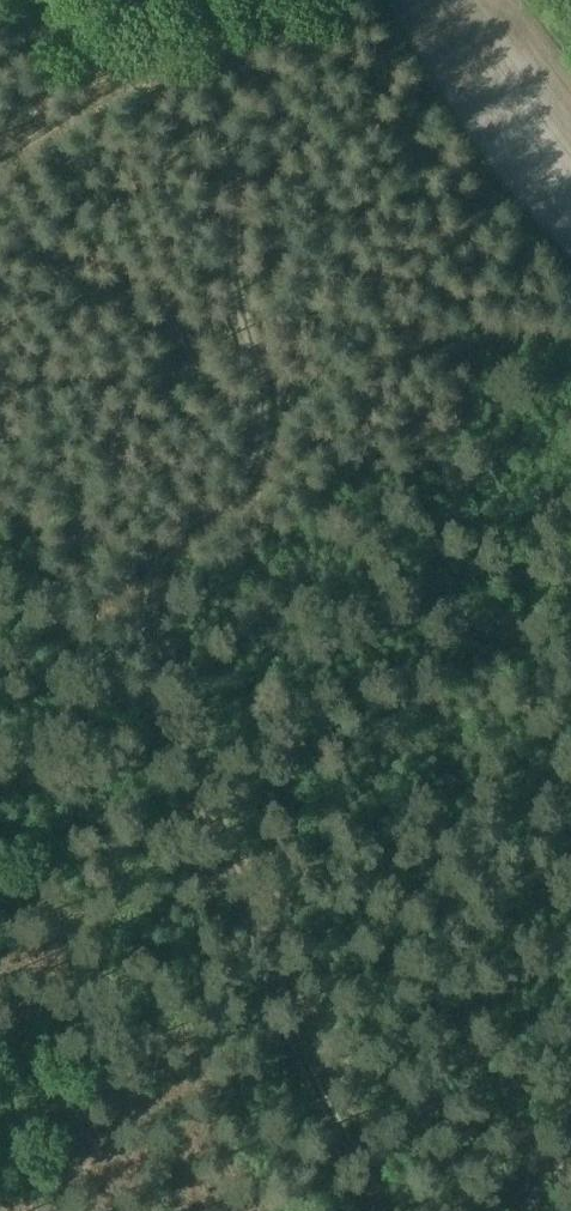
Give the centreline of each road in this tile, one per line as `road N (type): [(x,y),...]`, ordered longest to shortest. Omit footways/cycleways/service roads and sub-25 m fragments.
road 1 (track): [(381,1210),(188,777),(154,655),(153,566),(177,537),(222,510),(254,464),(263,427),(262,379),(236,290),(225,136),(205,91),(175,56)]
road 2 (track): [(0,160),(175,56)]

